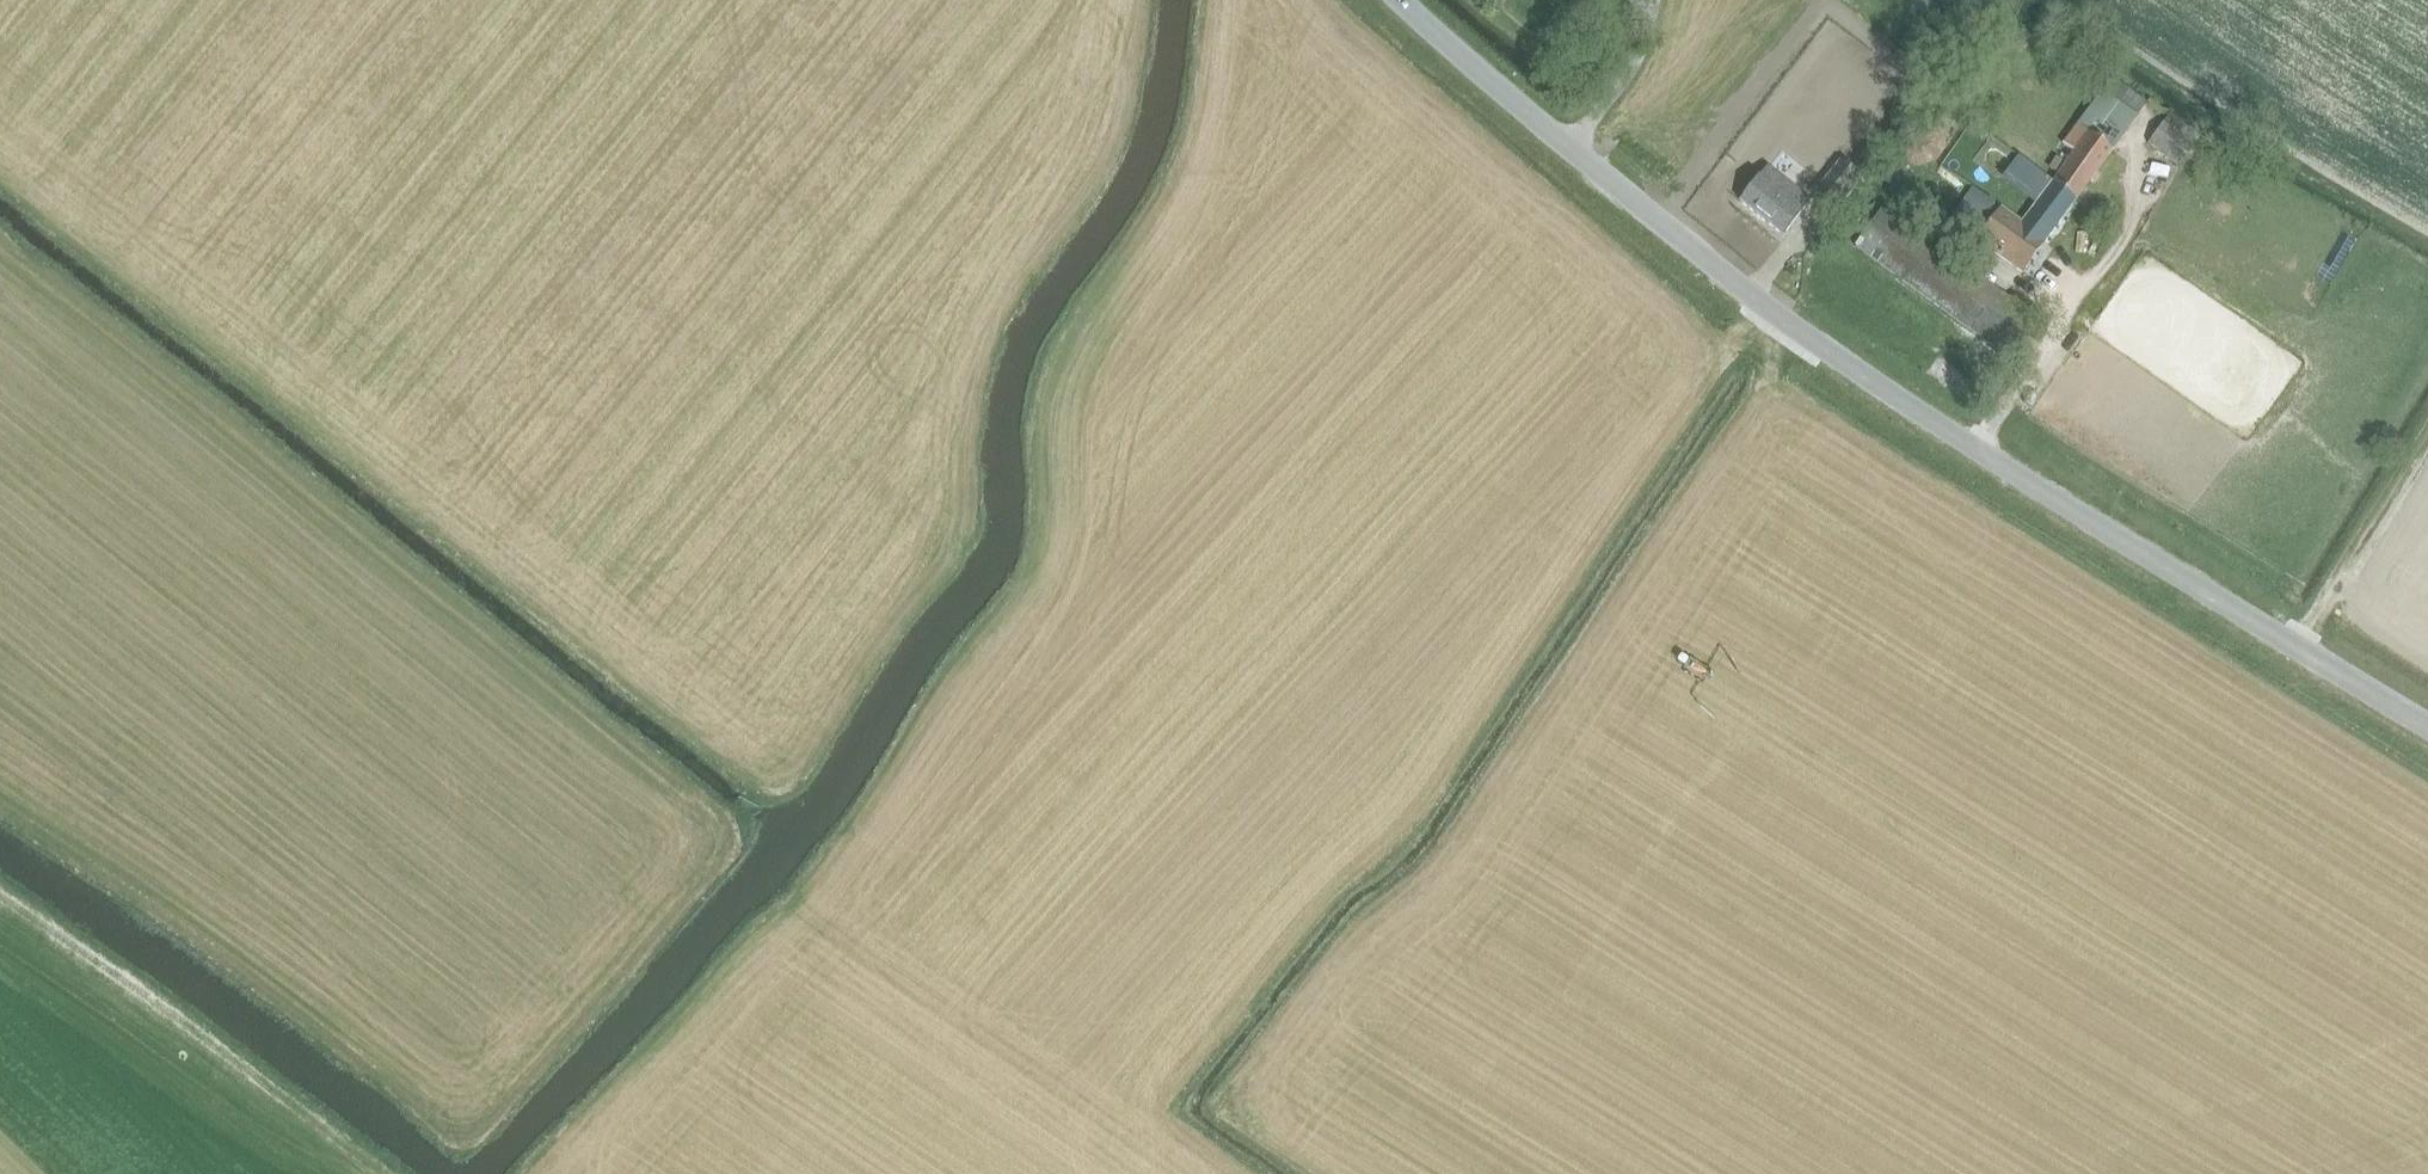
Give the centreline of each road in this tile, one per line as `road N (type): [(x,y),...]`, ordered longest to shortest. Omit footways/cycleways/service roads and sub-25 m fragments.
road 1 (tertiary): [(1400,0),(1832,353),(2427,726)]

